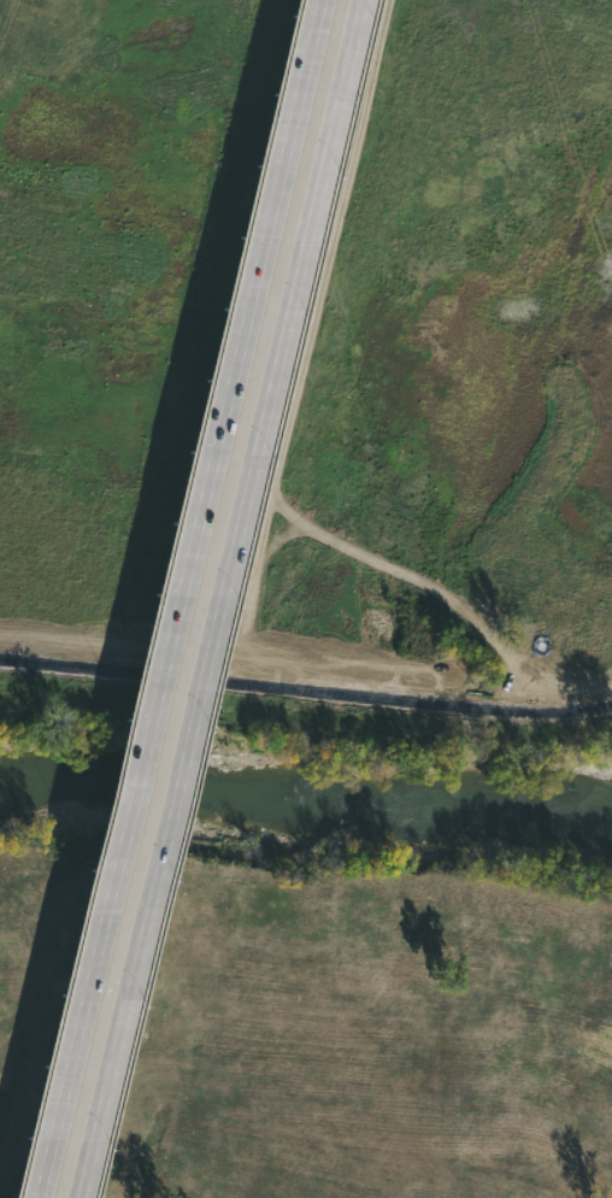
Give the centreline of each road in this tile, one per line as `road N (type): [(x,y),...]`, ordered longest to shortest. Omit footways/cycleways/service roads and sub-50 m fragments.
road 1 (secondary): [(182,779),(362,0)]
road 2 (secondary): [(319,0),(140,769)]
road 3 (secondary): [(140,769),(37,1197)]
road 4 (secondary): [(81,1197),(182,779)]

